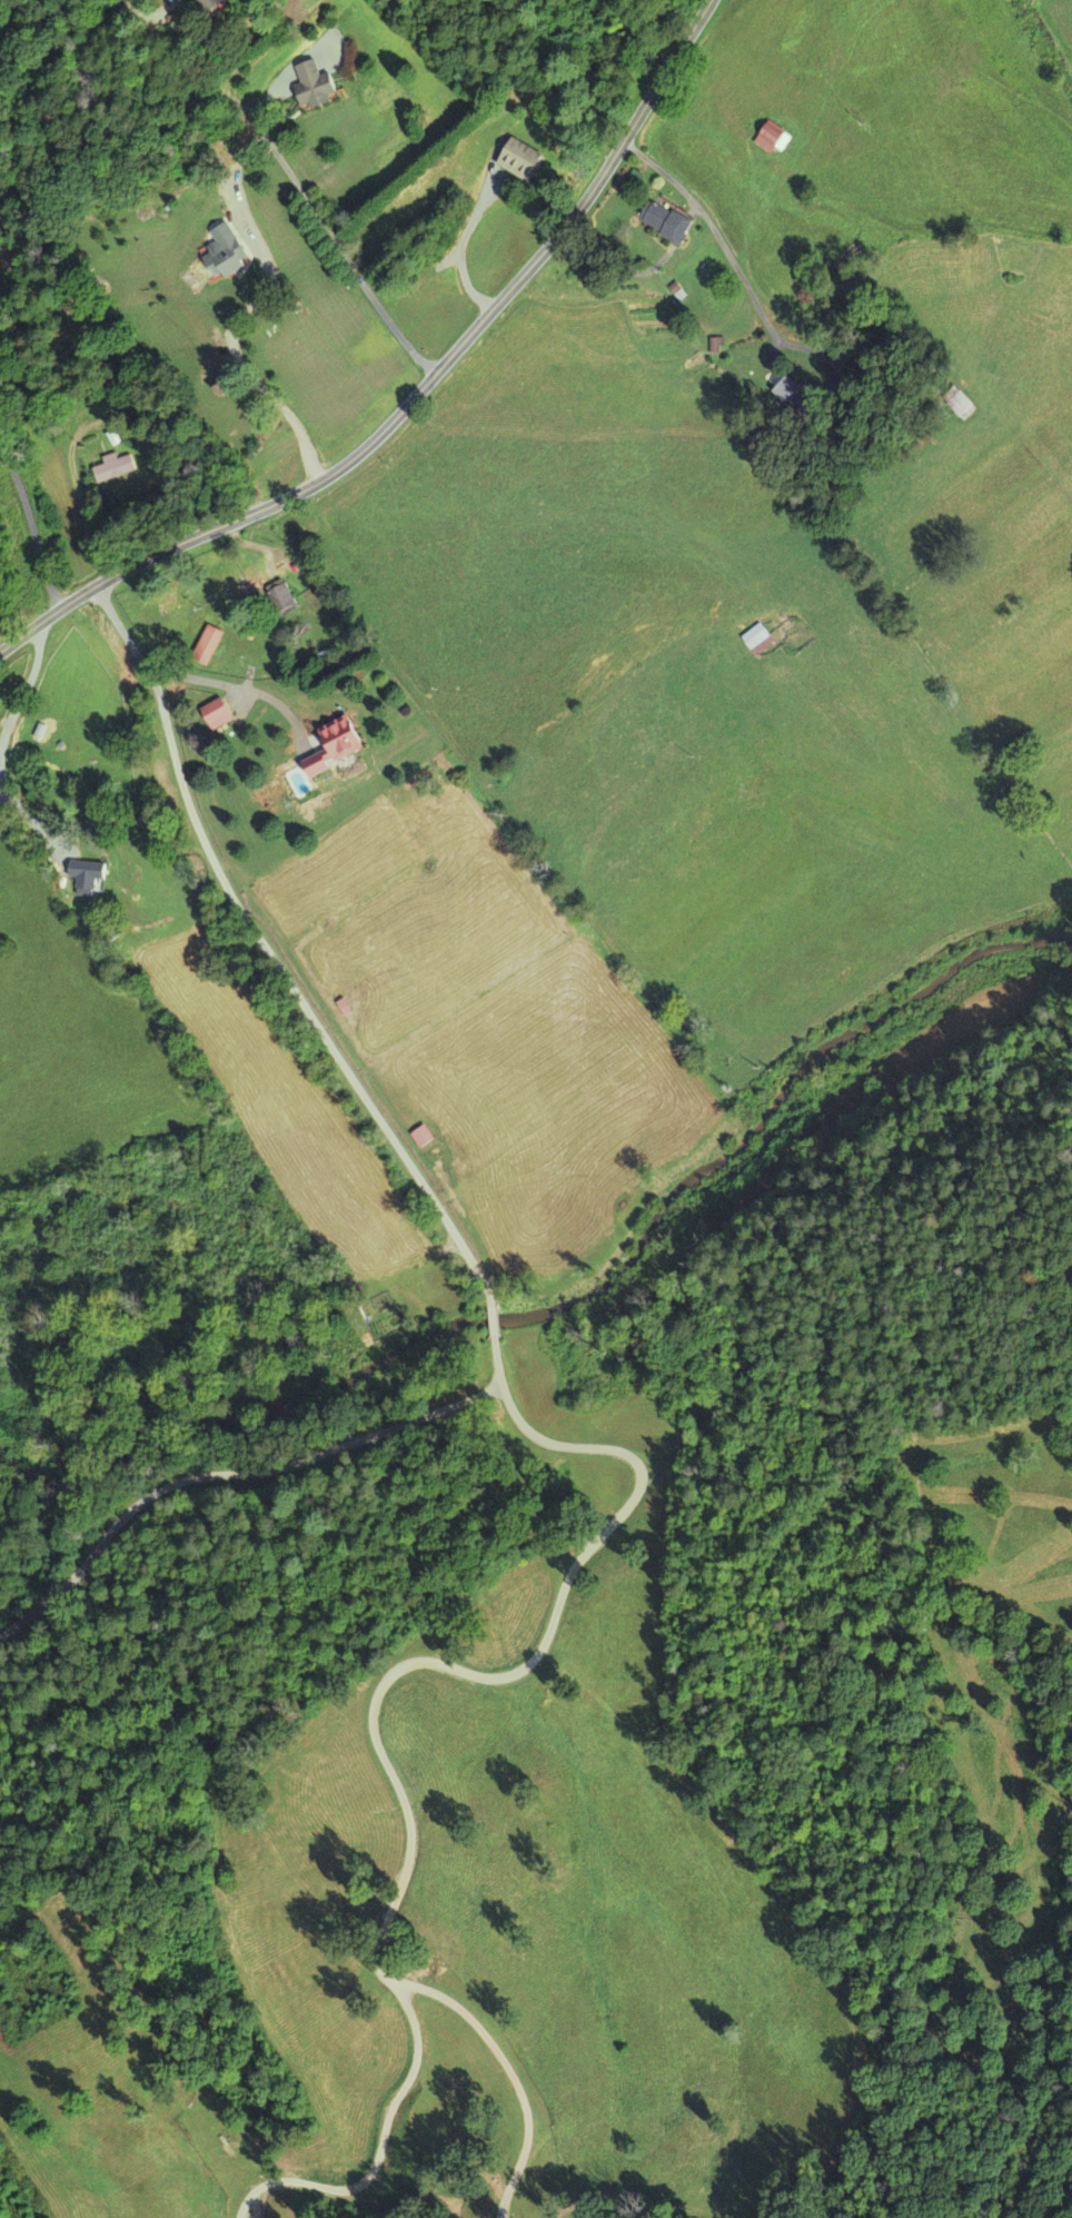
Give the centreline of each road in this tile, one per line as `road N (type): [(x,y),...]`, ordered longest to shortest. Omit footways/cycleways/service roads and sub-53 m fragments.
road 1 (residential): [(0,653),(88,590),(277,503),(354,457),(592,192),(712,0)]
road 2 (residential): [(437,372),(396,329),(236,99),(214,92),(122,105),(92,89),(86,58),(124,0)]
road 3 (residential): [(61,608),(0,445)]

